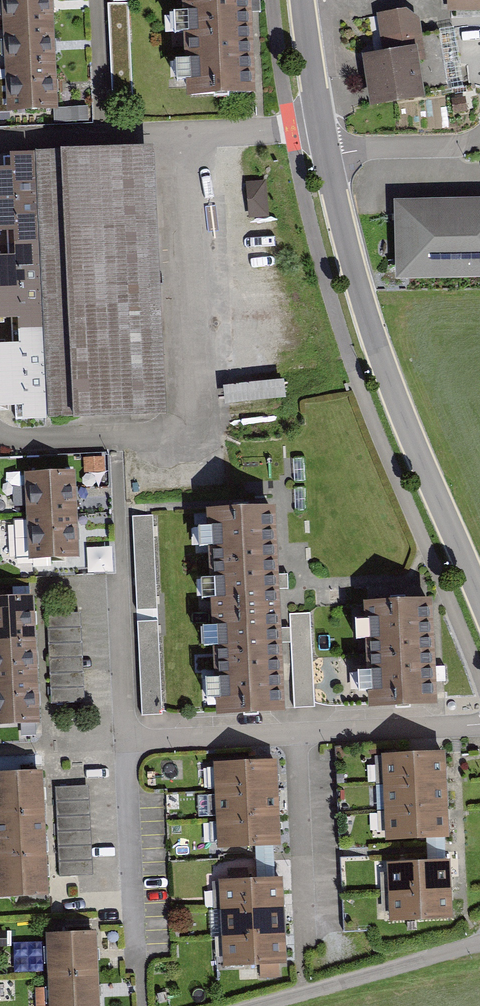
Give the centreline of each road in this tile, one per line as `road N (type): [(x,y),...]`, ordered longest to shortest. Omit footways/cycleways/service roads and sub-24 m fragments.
road 1 (tertiary): [(479,600),(363,303),(326,156)]
road 2 (residential): [(319,122),(0,142)]
road 3 (residential): [(258,1005),(479,945)]
road 4 (residential): [(126,739),(136,963)]
road 5 (residential): [(296,733),(305,937)]
road 6 (residential): [(479,724),(296,733)]
road 7 (residential): [(296,733),(126,739)]
road 8 (residential): [(126,739),(122,574)]
road 9 (residential): [(326,156),(479,138)]
road 10 (tertiary): [(319,122),(302,0)]

